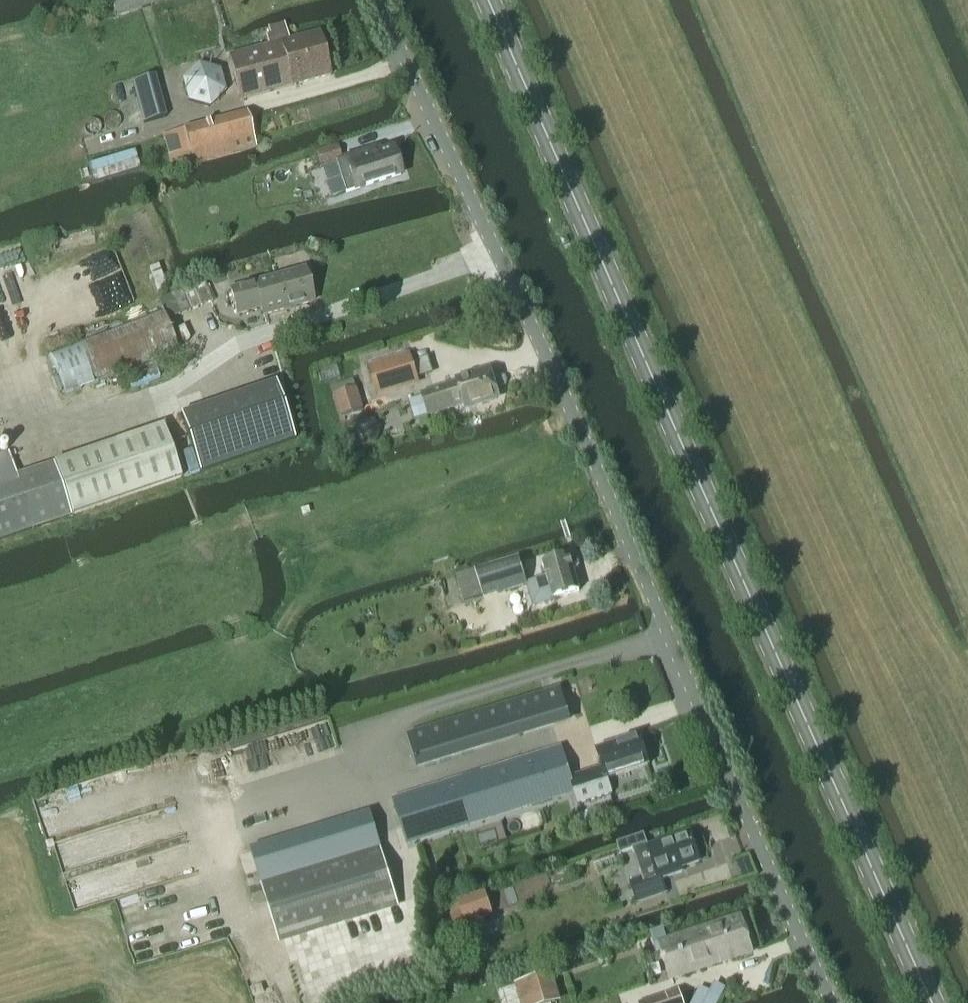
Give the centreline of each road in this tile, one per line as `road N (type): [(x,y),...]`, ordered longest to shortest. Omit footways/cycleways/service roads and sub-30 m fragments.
road 1 (residential): [(833,1002),(378,0)]
road 2 (secondary): [(932,1002),(488,0)]

